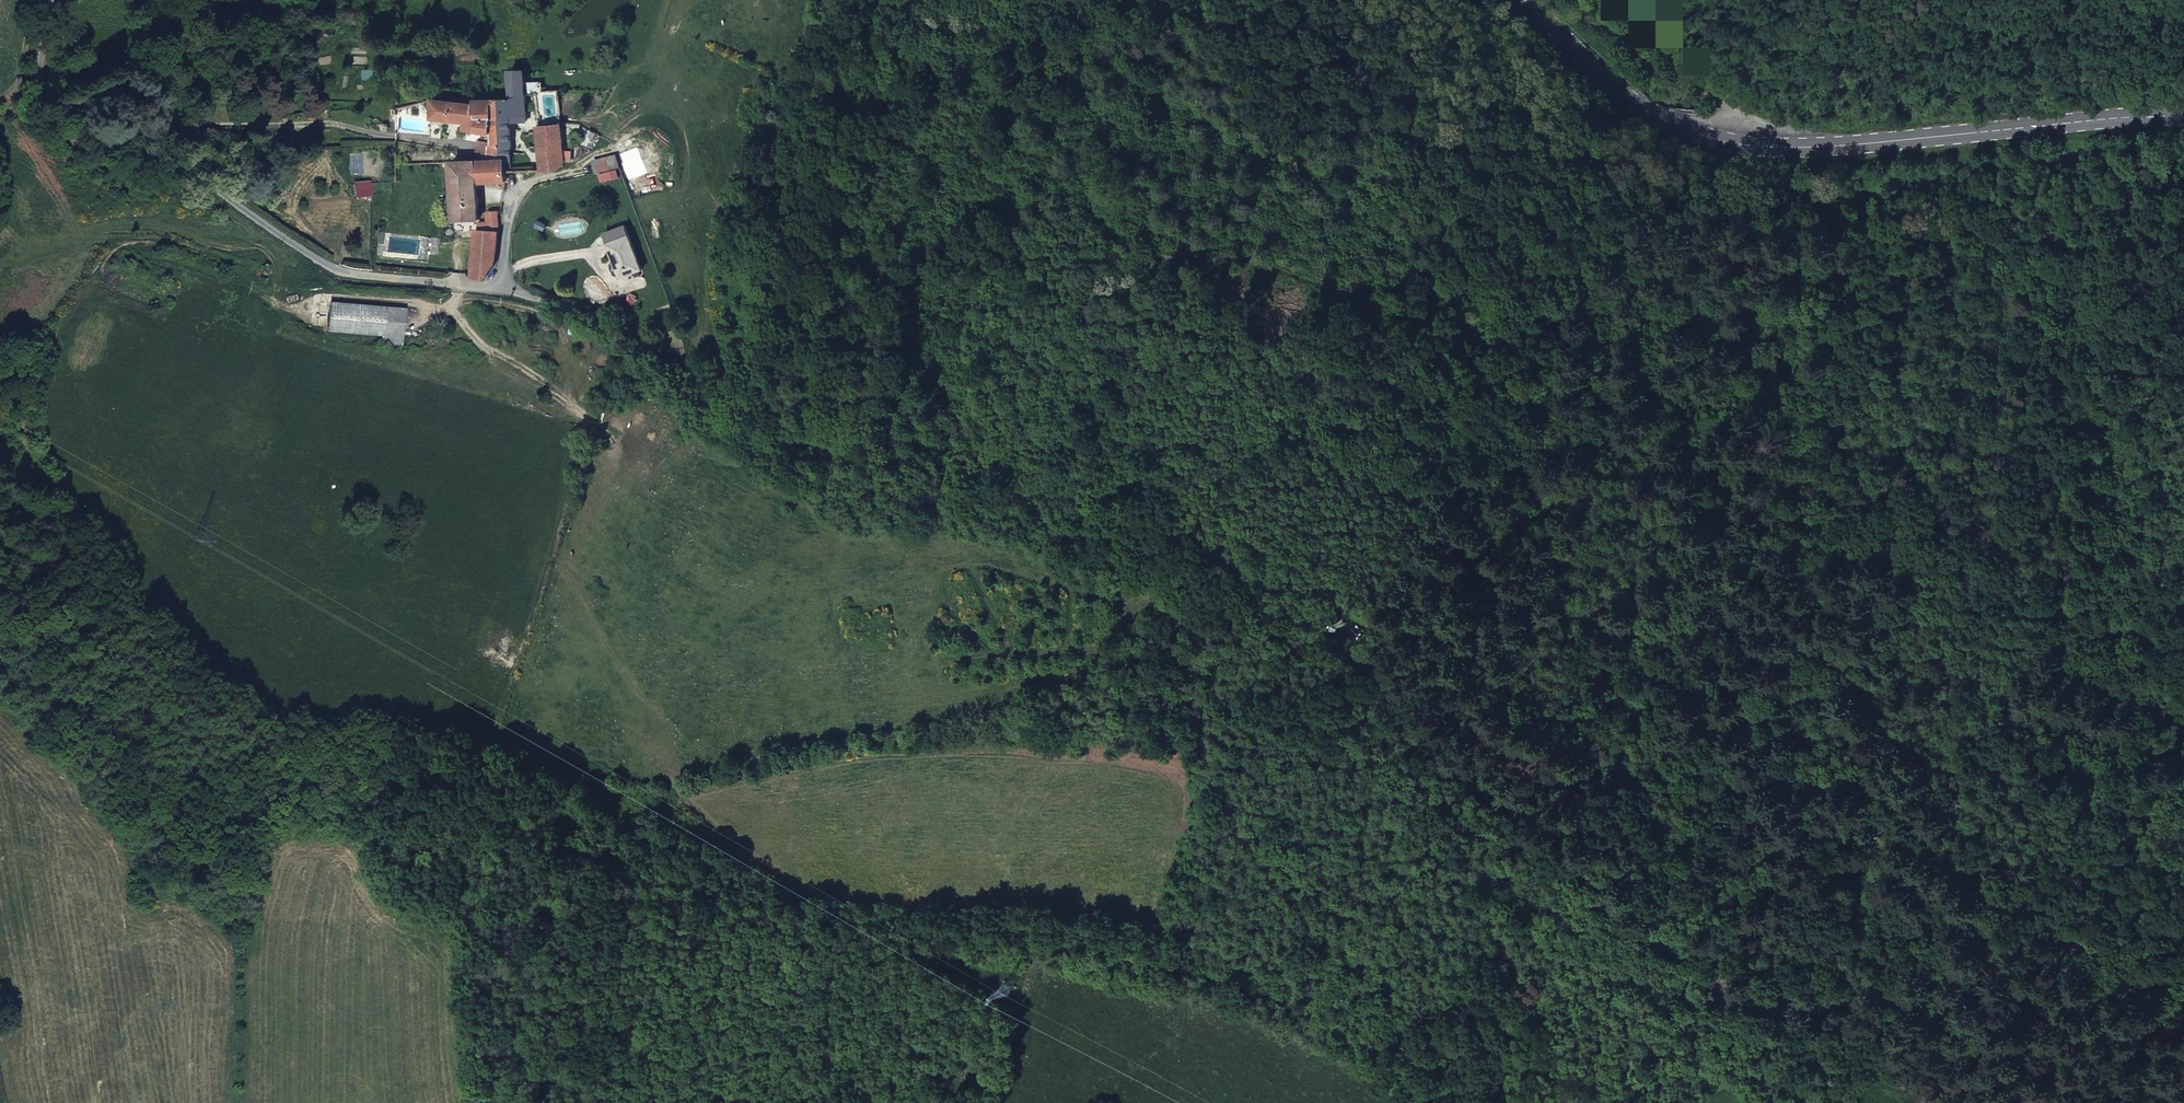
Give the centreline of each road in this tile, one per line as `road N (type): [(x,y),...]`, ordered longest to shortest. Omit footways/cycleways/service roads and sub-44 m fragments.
road 1 (primary): [(1523,0),(1628,99),(1662,121),(1738,146),(1810,148),(2183,117)]
road 2 (residential): [(48,0),(41,67),(57,93),(163,149),(289,241),(357,272),(521,290)]

